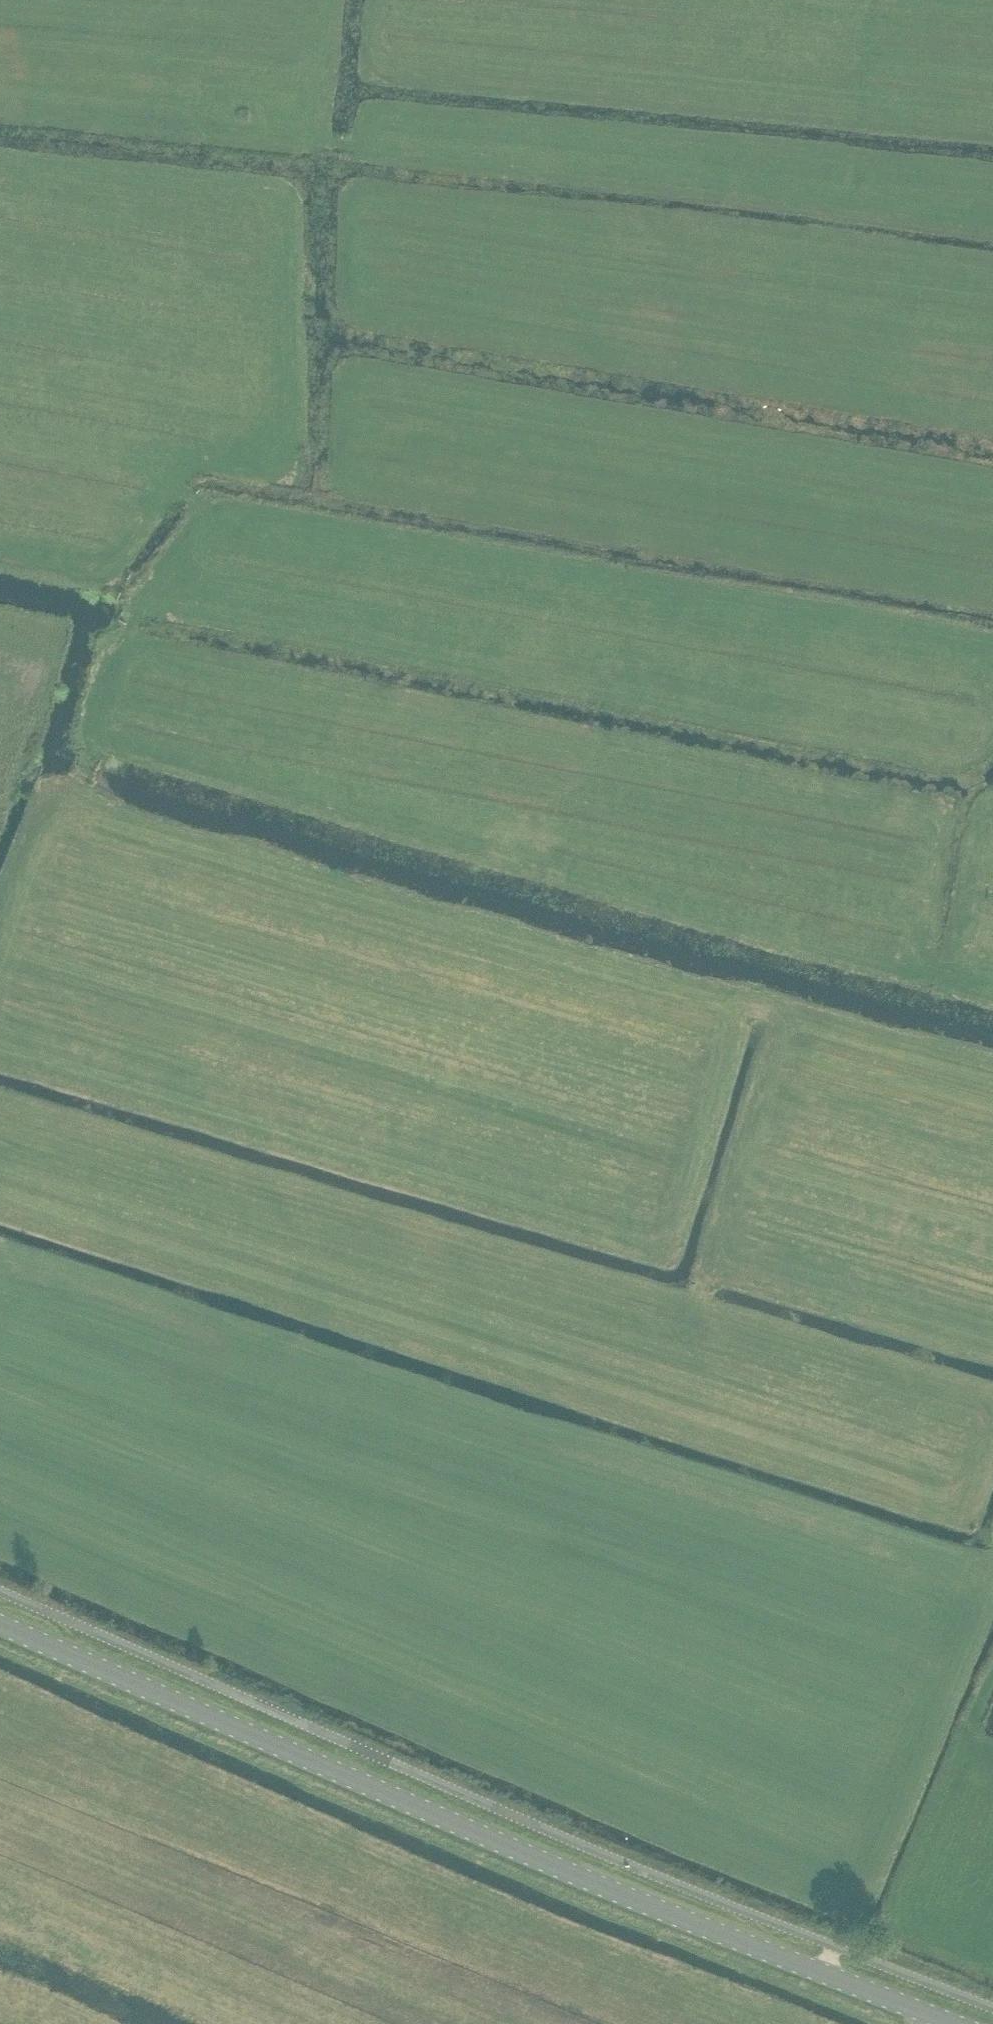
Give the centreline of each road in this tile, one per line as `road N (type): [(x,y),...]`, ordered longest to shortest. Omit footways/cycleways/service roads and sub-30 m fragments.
road 1 (secondary): [(958,2023),(0,1633)]

